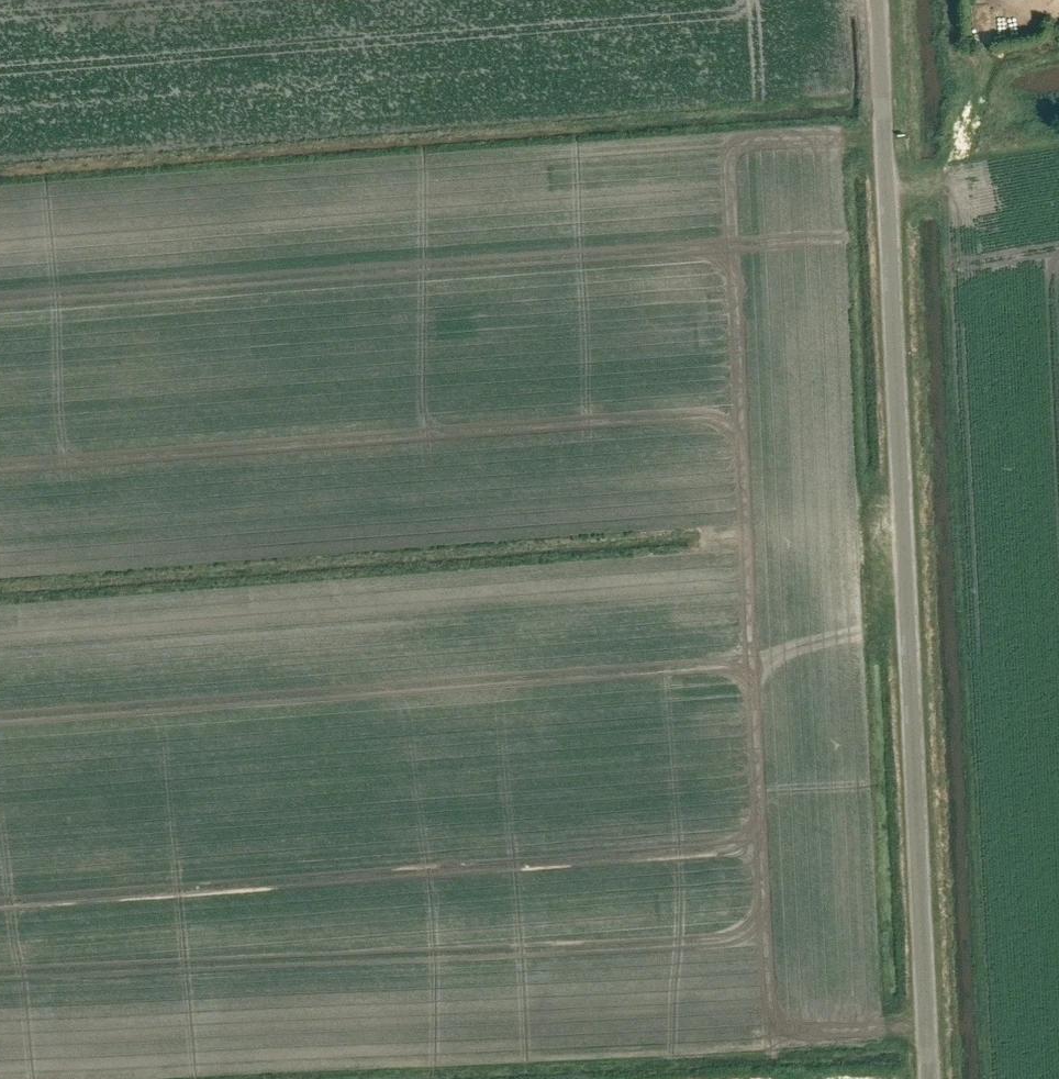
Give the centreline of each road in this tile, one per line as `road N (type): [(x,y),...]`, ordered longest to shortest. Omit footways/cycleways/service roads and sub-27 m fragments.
road 1 (unclassified): [(930,1078),(875,0)]

